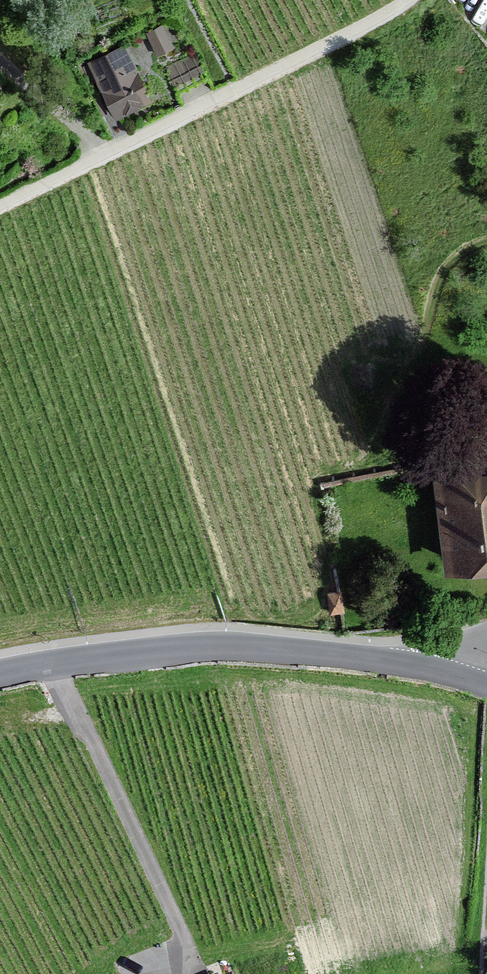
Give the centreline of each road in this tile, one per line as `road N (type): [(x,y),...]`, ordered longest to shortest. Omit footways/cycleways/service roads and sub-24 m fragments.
road 1 (track): [(406,0),(0,205)]
road 2 (tertiary): [(0,677),(179,649),(261,648),(436,672)]
road 3 (track): [(108,151),(0,63)]

